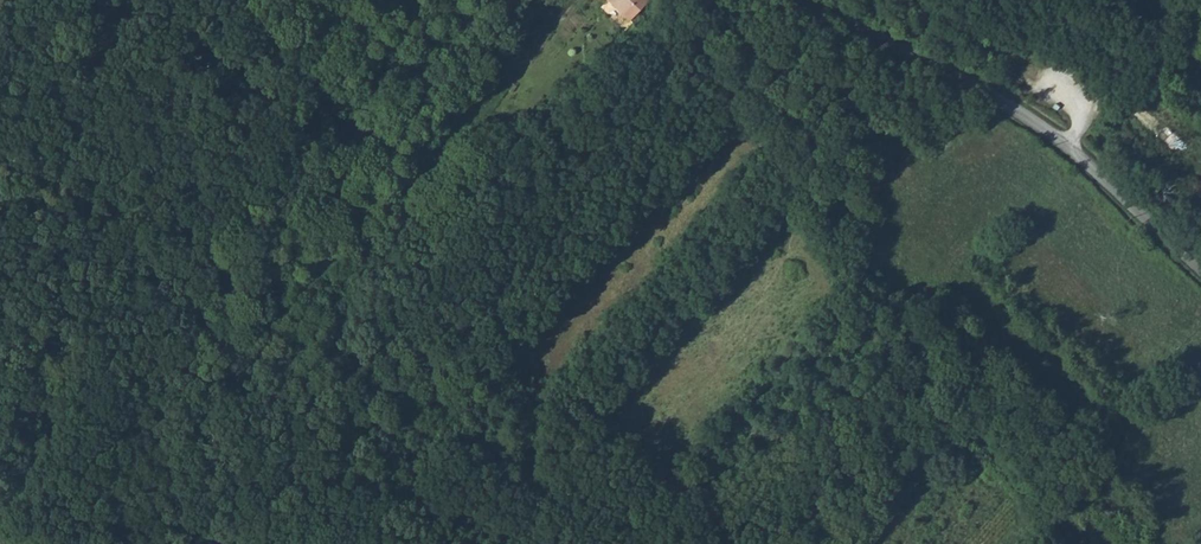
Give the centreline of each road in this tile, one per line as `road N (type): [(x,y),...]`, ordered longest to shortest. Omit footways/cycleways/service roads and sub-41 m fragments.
road 1 (unclassified): [(797,0),(997,101),(1067,150),(1200,274)]

